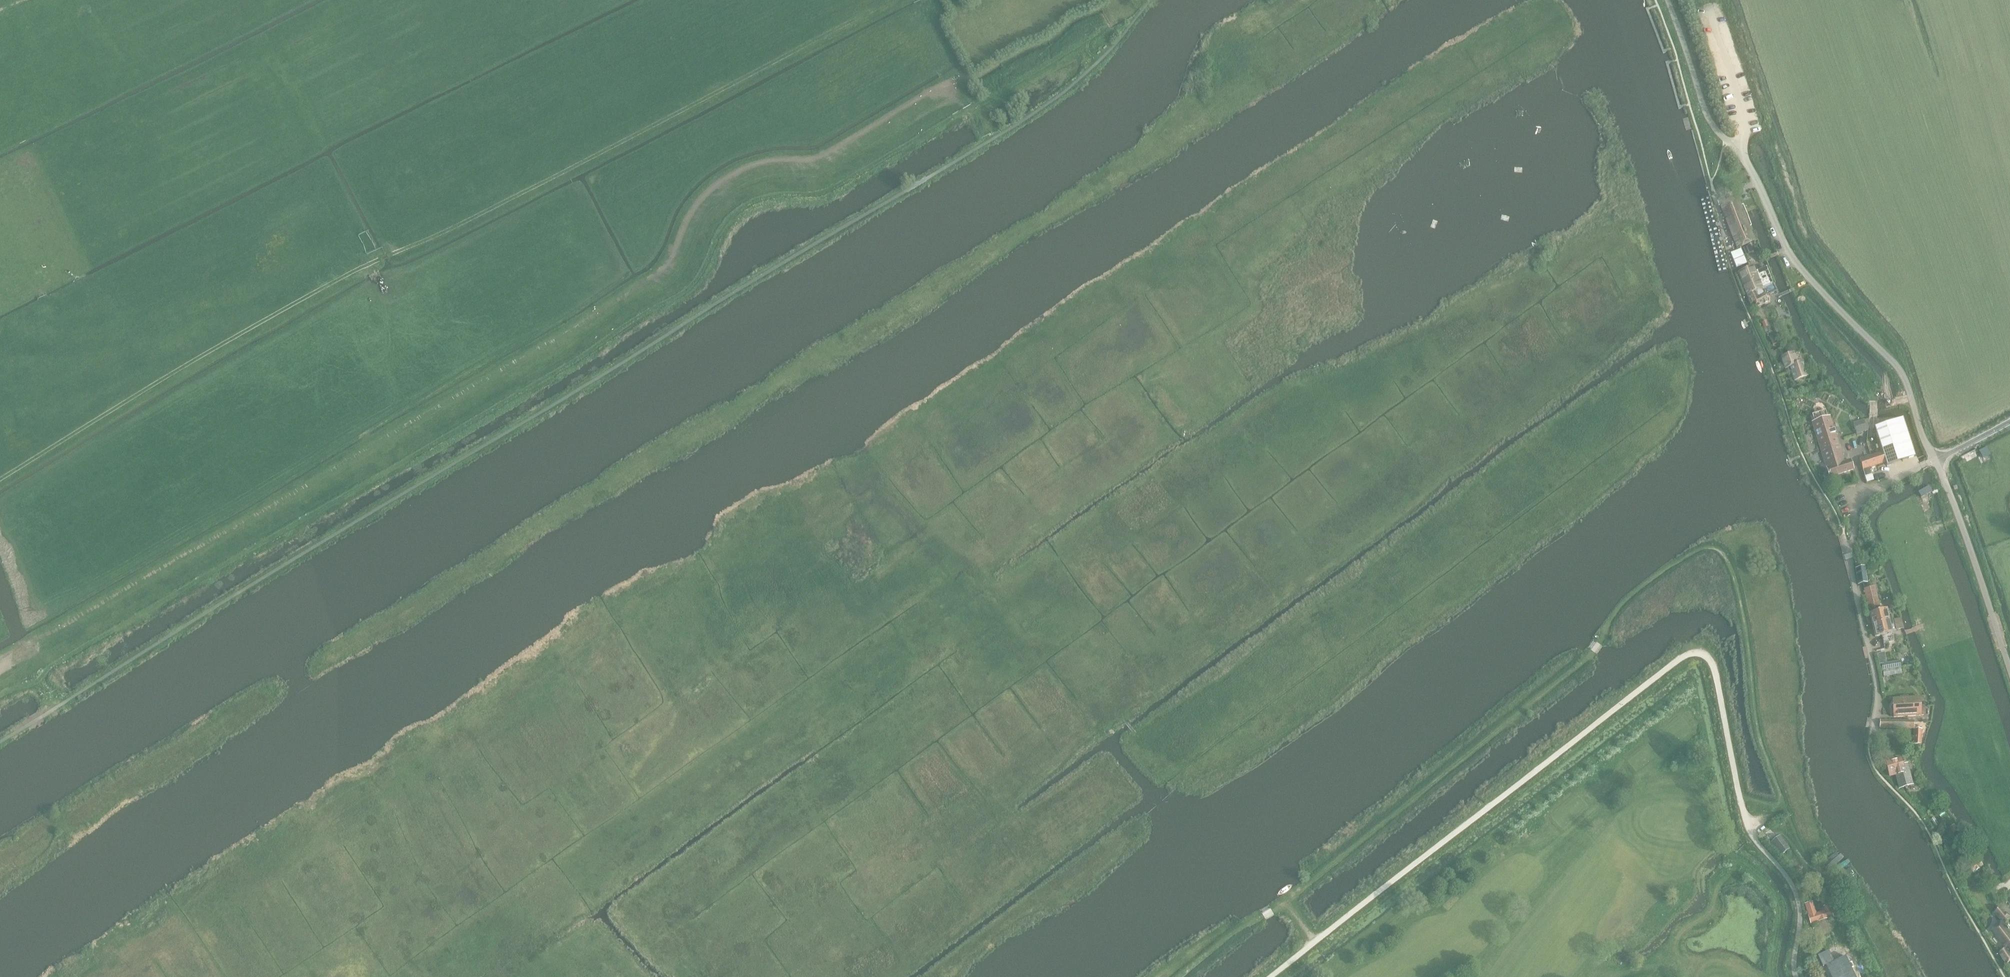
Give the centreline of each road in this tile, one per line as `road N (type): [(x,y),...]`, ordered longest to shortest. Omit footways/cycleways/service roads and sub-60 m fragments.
road 1 (track): [(0,482),(342,277),(528,193),(904,0)]
road 2 (unclassified): [(1667,0),(1714,128),(1743,158),(1803,270),(1904,372),(1937,460)]
road 3 (unclassified): [(1849,552),(1864,503),(1937,460)]

